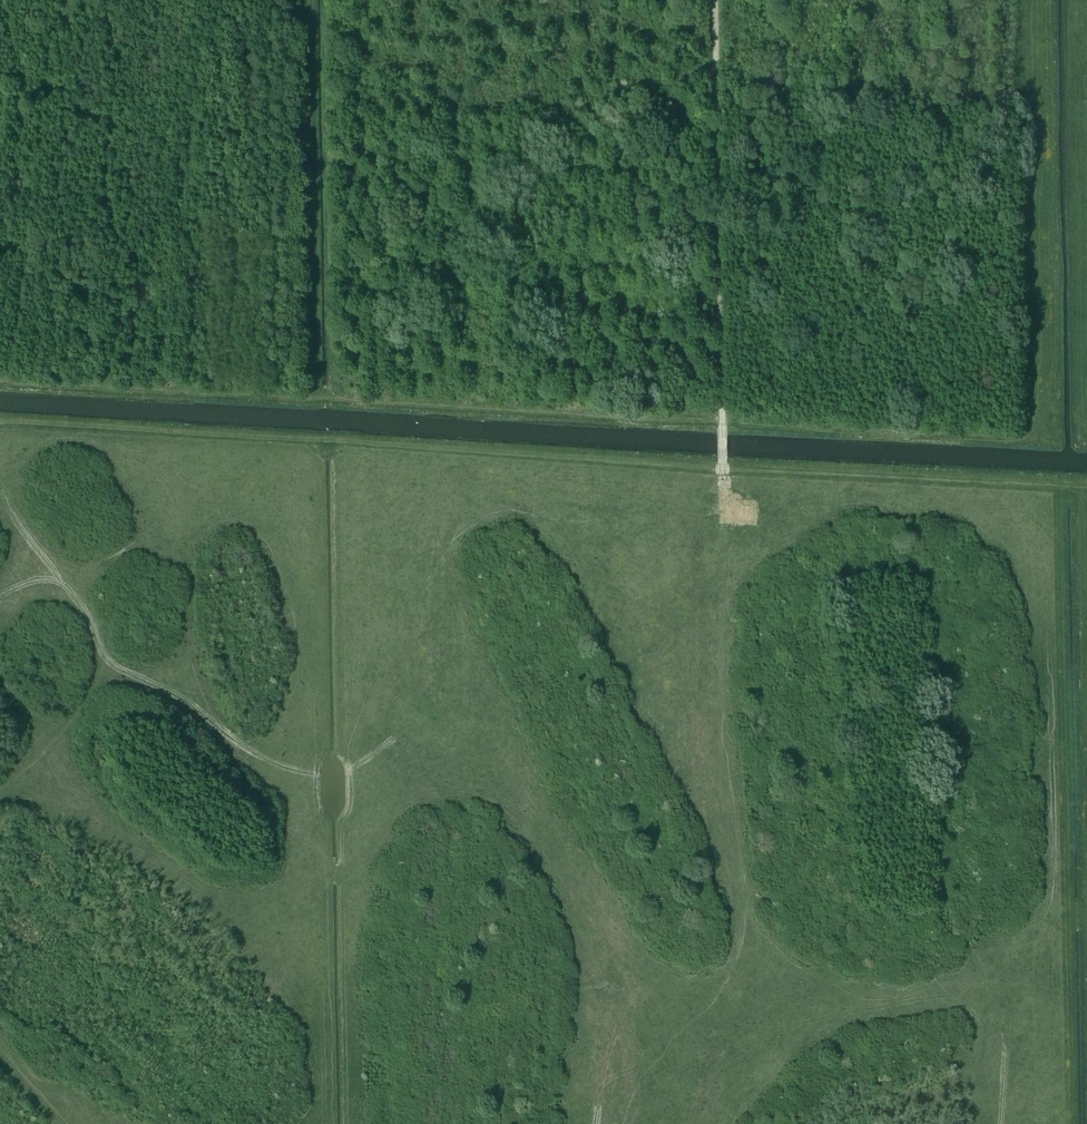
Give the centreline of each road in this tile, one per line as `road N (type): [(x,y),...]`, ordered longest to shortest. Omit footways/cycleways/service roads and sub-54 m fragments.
road 1 (track): [(0,420),(723,468)]
road 2 (track): [(723,468),(725,570),(702,614),(702,696),(719,759),(753,982),(744,1035),(669,1123)]
road 3 (track): [(722,422),(141,391)]
road 4 (track): [(710,0),(722,422)]
road 5 (track): [(0,792),(29,772),(51,731),(90,696),(101,662),(85,611),(44,560),(0,479)]
road 6 (track): [(1086,488),(723,468)]
road 7 (track): [(753,982),(926,999),(1007,987),(1062,990)]
road 8 (track): [(1035,435),(807,424)]
road 9 (track): [(141,391),(0,385)]

